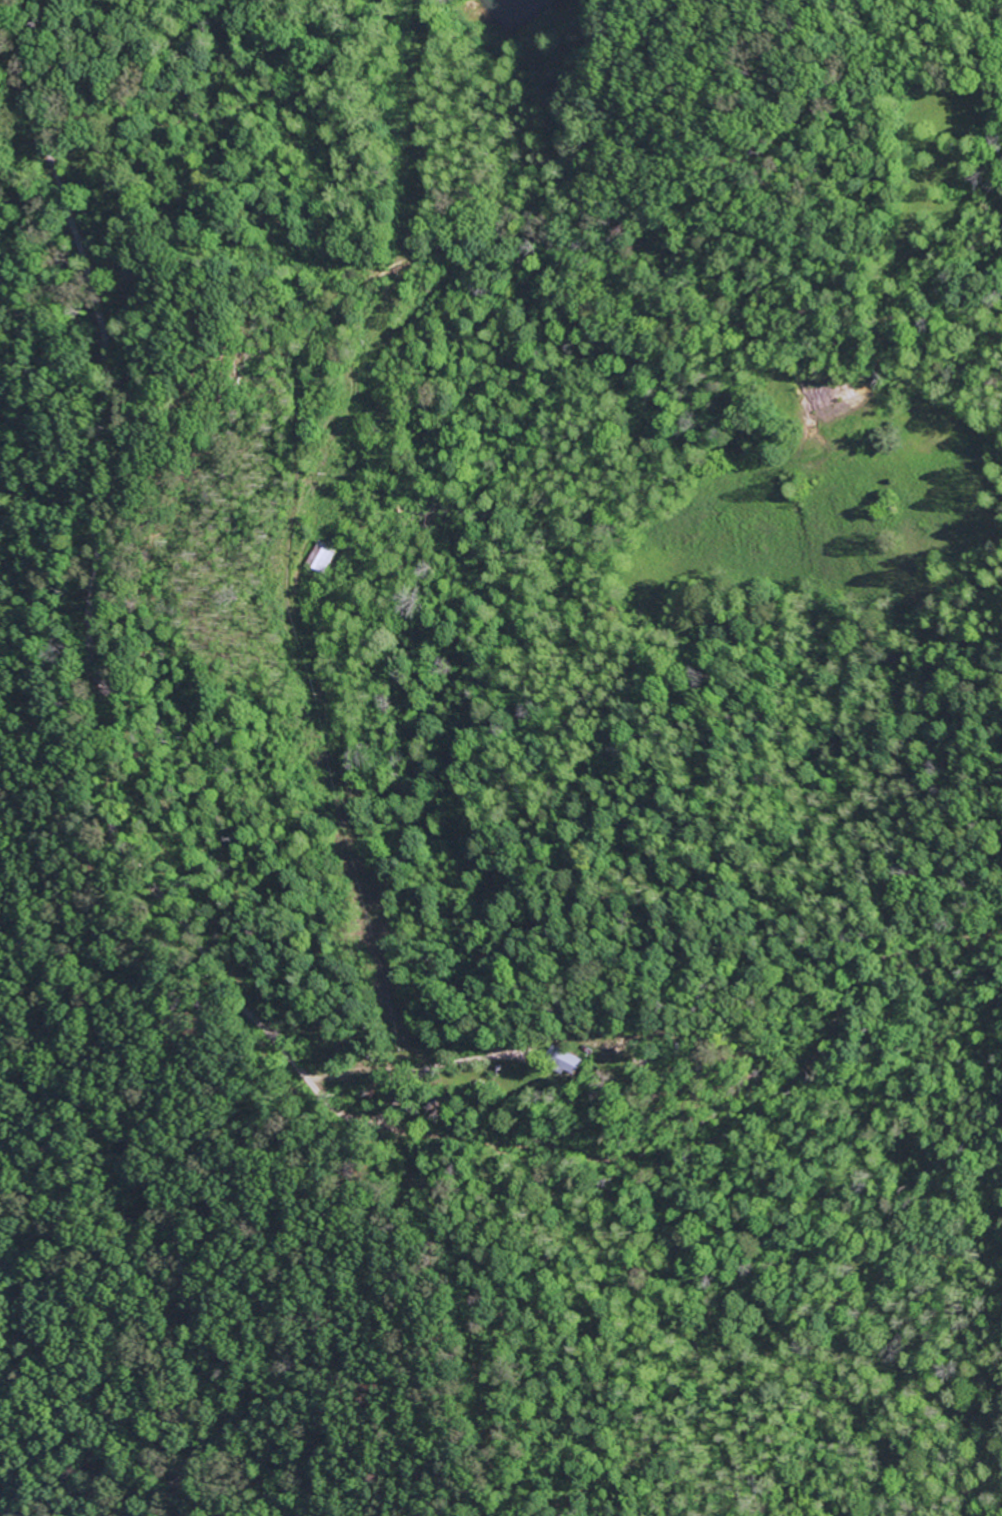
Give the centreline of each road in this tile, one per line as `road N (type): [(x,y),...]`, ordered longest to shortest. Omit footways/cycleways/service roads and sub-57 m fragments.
road 1 (track): [(560,1515),(723,1232),(931,953),(947,892),(941,799),(844,436),(783,346),(749,316),(689,313),(586,236),(555,224),(492,224),(316,292),(273,287),(177,251),(110,245),(71,220),(20,80),(0,50)]
road 2 (track): [(1001,448),(844,436)]

